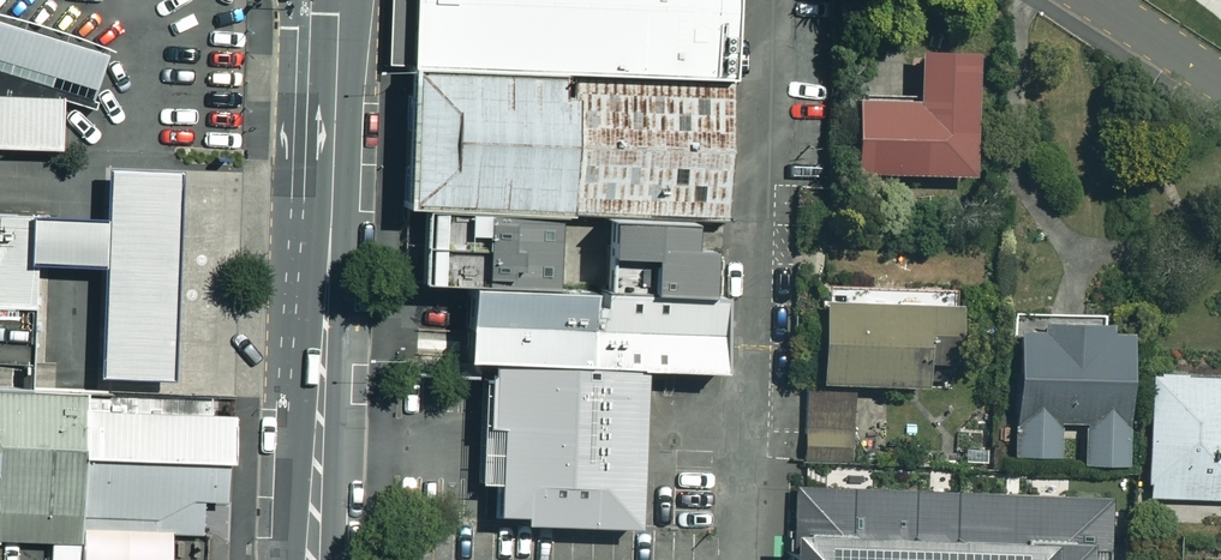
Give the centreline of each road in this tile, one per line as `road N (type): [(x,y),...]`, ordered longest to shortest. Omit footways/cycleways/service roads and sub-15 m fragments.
road 1 (tertiary): [(337,0),(312,559)]
road 2 (residential): [(1220,82),(1091,0)]

